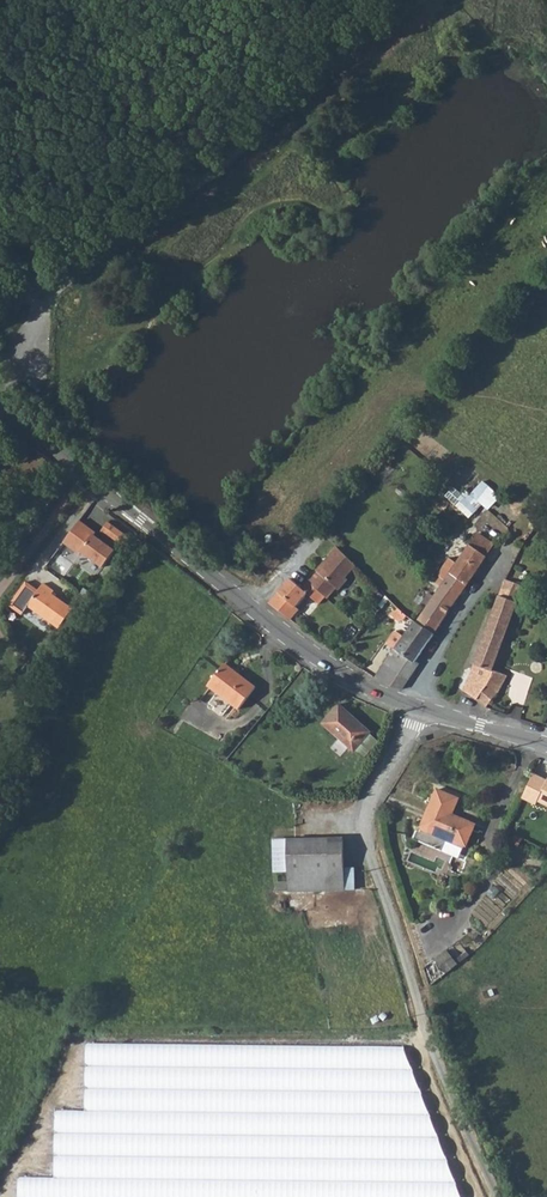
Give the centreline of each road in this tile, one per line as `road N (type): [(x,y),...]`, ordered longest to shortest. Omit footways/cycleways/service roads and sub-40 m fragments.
road 1 (track): [(0,394),(19,372),(51,302),(419,0)]
road 2 (unclassified): [(421,708),(370,802),(364,828),(436,1063),(498,1196)]
road 3 (residential): [(409,705),(343,674),(244,607),(0,409)]
road 4 (residential): [(409,705),(510,548)]
road 5 (residential): [(546,745),(421,708)]

